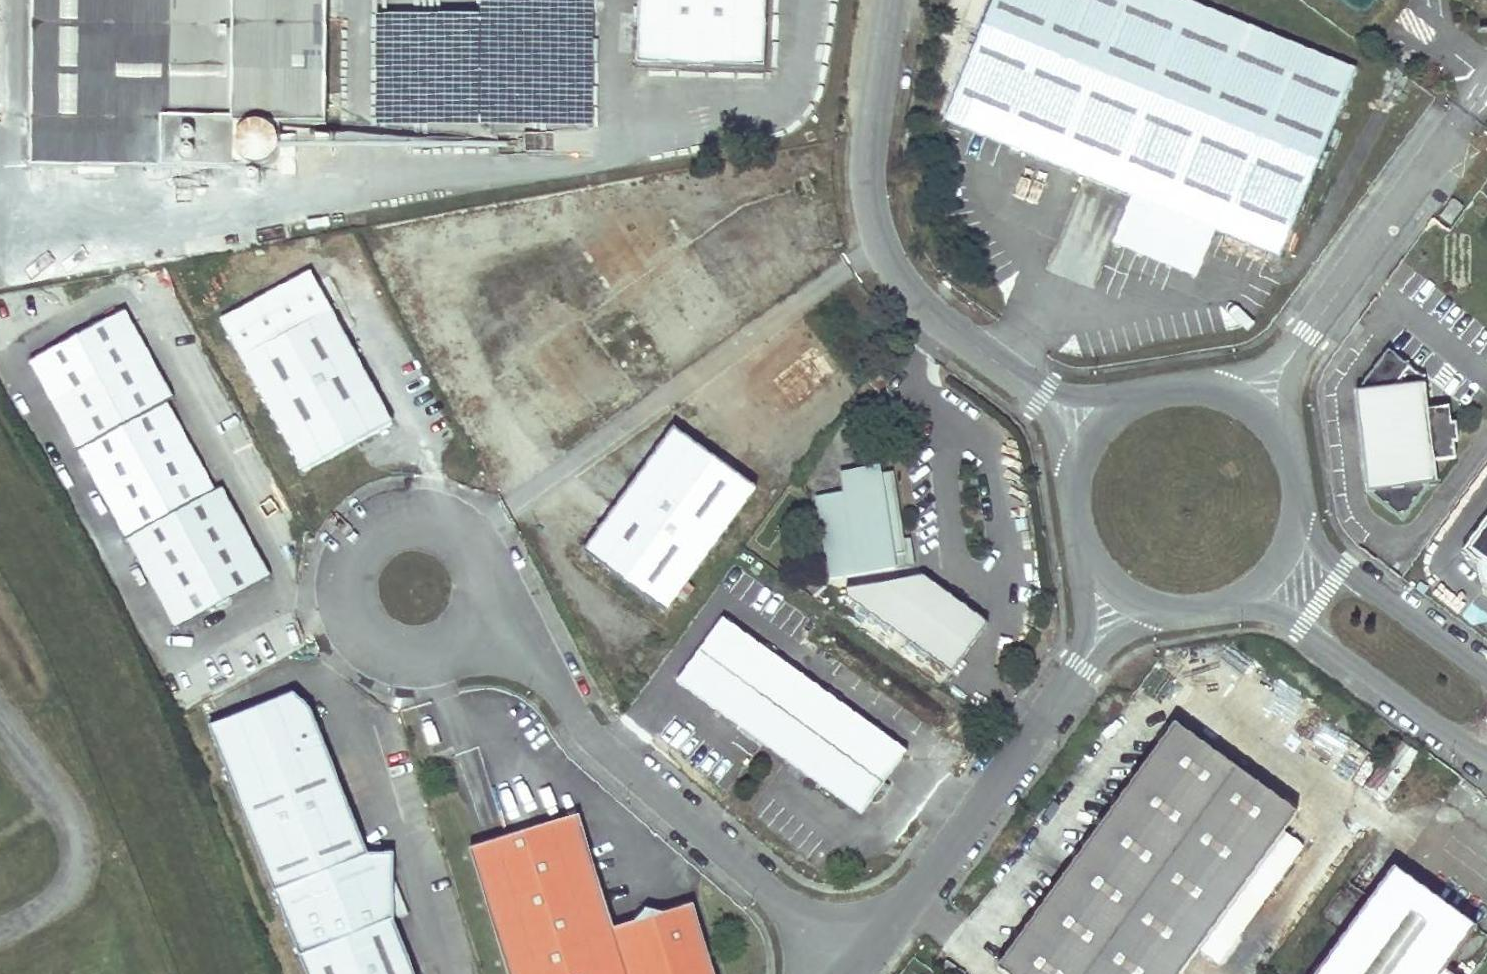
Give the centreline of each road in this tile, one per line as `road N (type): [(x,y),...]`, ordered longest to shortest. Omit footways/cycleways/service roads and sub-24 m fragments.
road 1 (unclassified): [(891,0),(868,156),(880,243),(941,323),(1097,435)]
road 2 (unclassified): [(862,958),(611,756),(534,655),(474,619)]
road 3 (unclassified): [(1125,597),(862,958)]
road 4 (unclassified): [(474,619),(480,572),(460,540),(432,522),(384,524),(350,557),(344,604),(371,643),(416,657),(460,638)]
road 5 (unclassified): [(1250,413),(1466,116)]
road 6 (unclassified): [(1221,608),(1265,611),(1300,626),(1486,761)]
road 7 (unclassified): [(1486,676),(1316,550),(1296,504)]
road 8 (unclassified): [(1097,435),(1079,468),(1073,504),(1080,540),(1098,572),(1125,597)]
road 9 (unclassified): [(1250,413),(1186,392),(1152,397),(1097,435)]
road 10 (unclassified): [(1221,608),(1275,568),(1296,504)]

